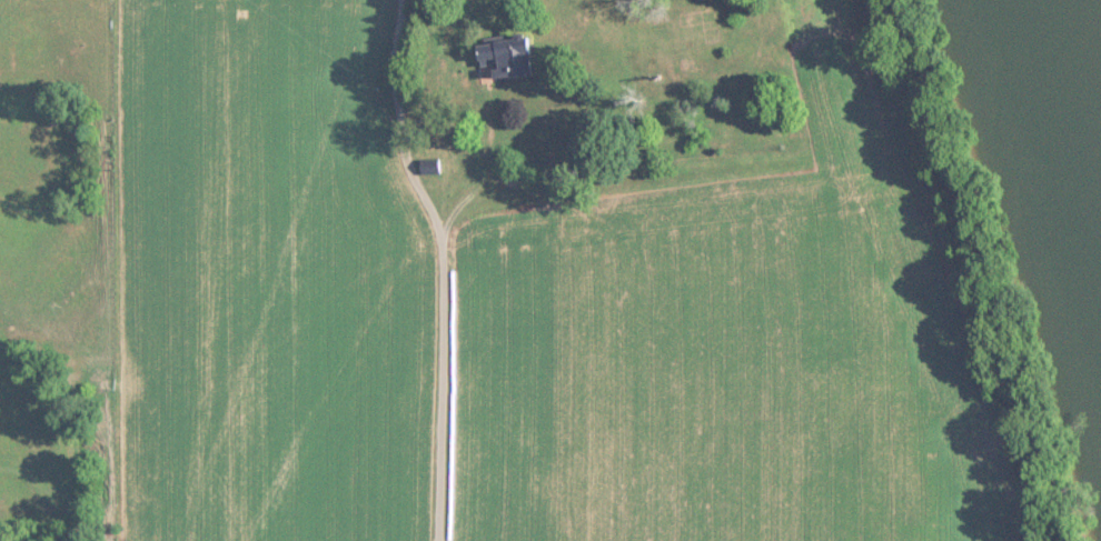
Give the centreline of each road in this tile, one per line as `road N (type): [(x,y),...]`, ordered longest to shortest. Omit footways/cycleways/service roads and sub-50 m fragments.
road 1 (residential): [(448,540),(453,259),(410,192),(382,0)]

